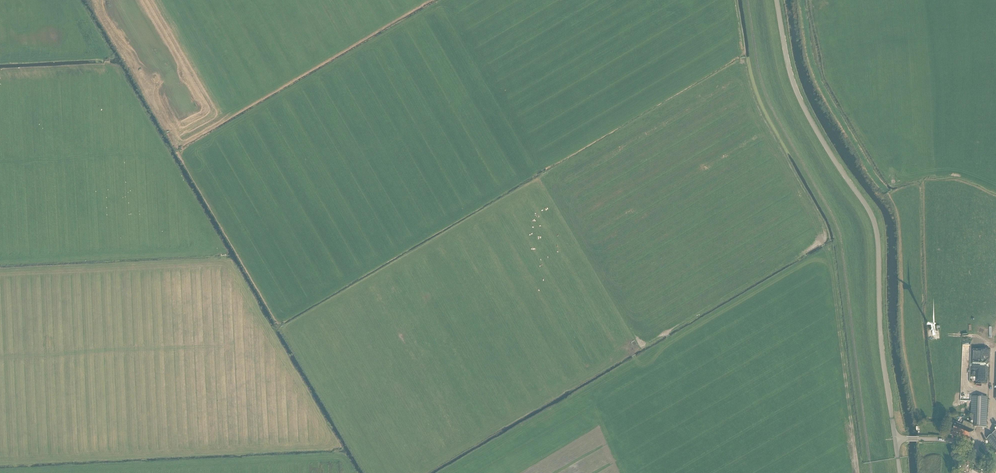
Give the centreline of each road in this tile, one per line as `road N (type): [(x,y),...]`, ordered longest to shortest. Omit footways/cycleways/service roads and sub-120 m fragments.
road 1 (tertiary): [(895,440),(879,339),(874,225),(798,97),(777,0)]

